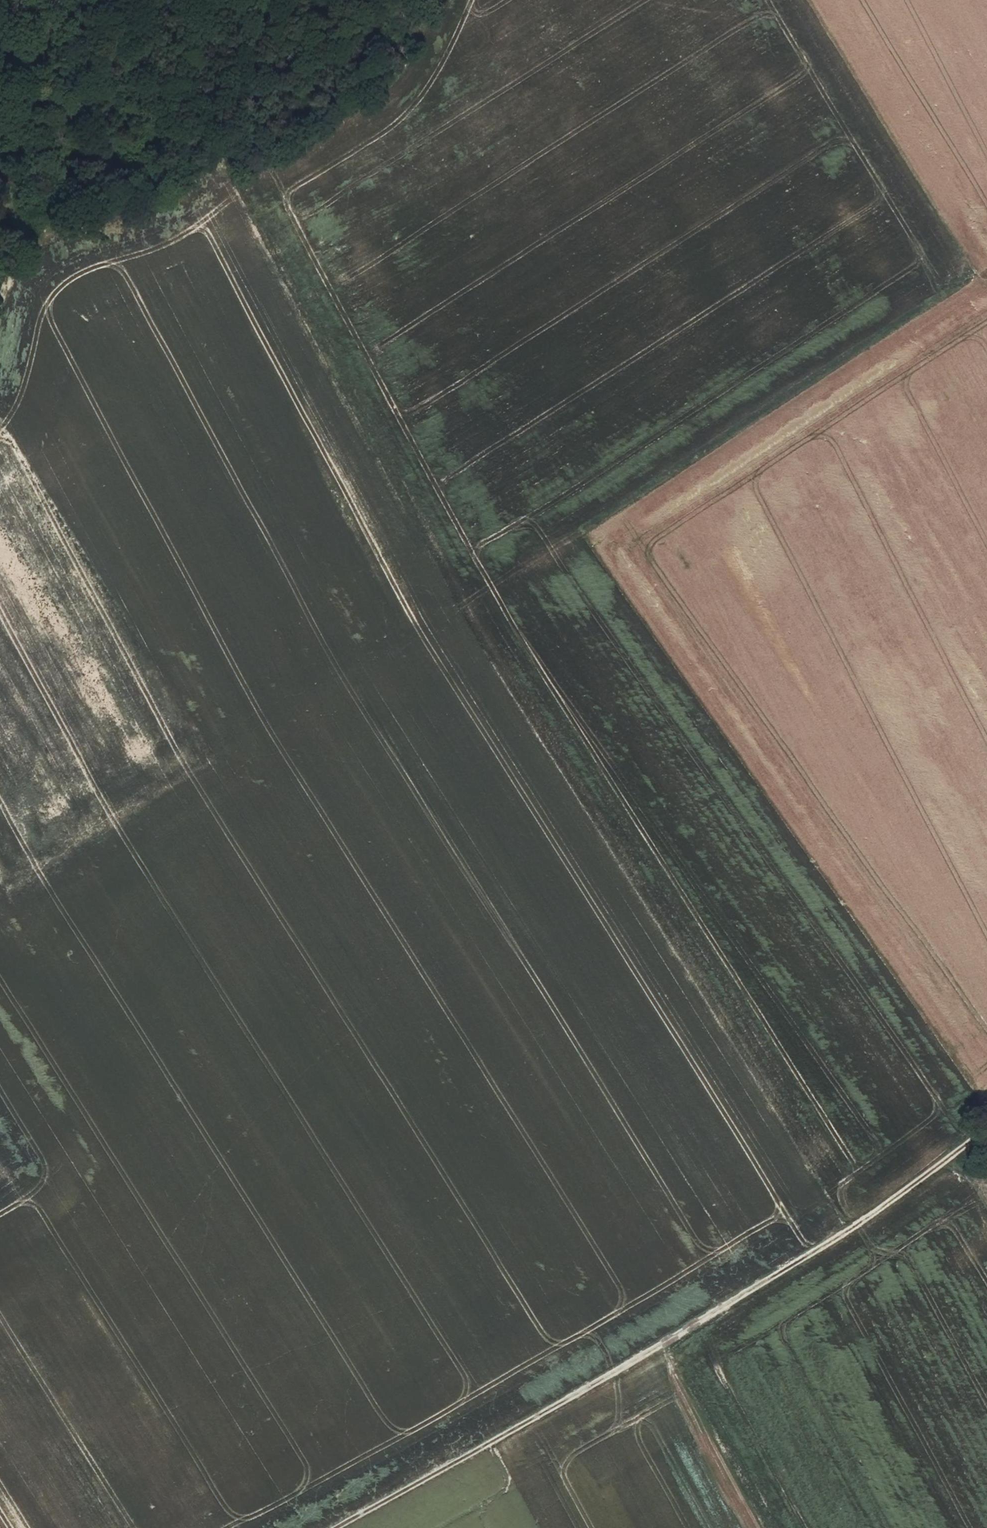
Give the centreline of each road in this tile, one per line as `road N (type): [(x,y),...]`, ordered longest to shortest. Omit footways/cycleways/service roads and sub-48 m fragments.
road 1 (track): [(320,1527),(883,1206),(986,1122)]

